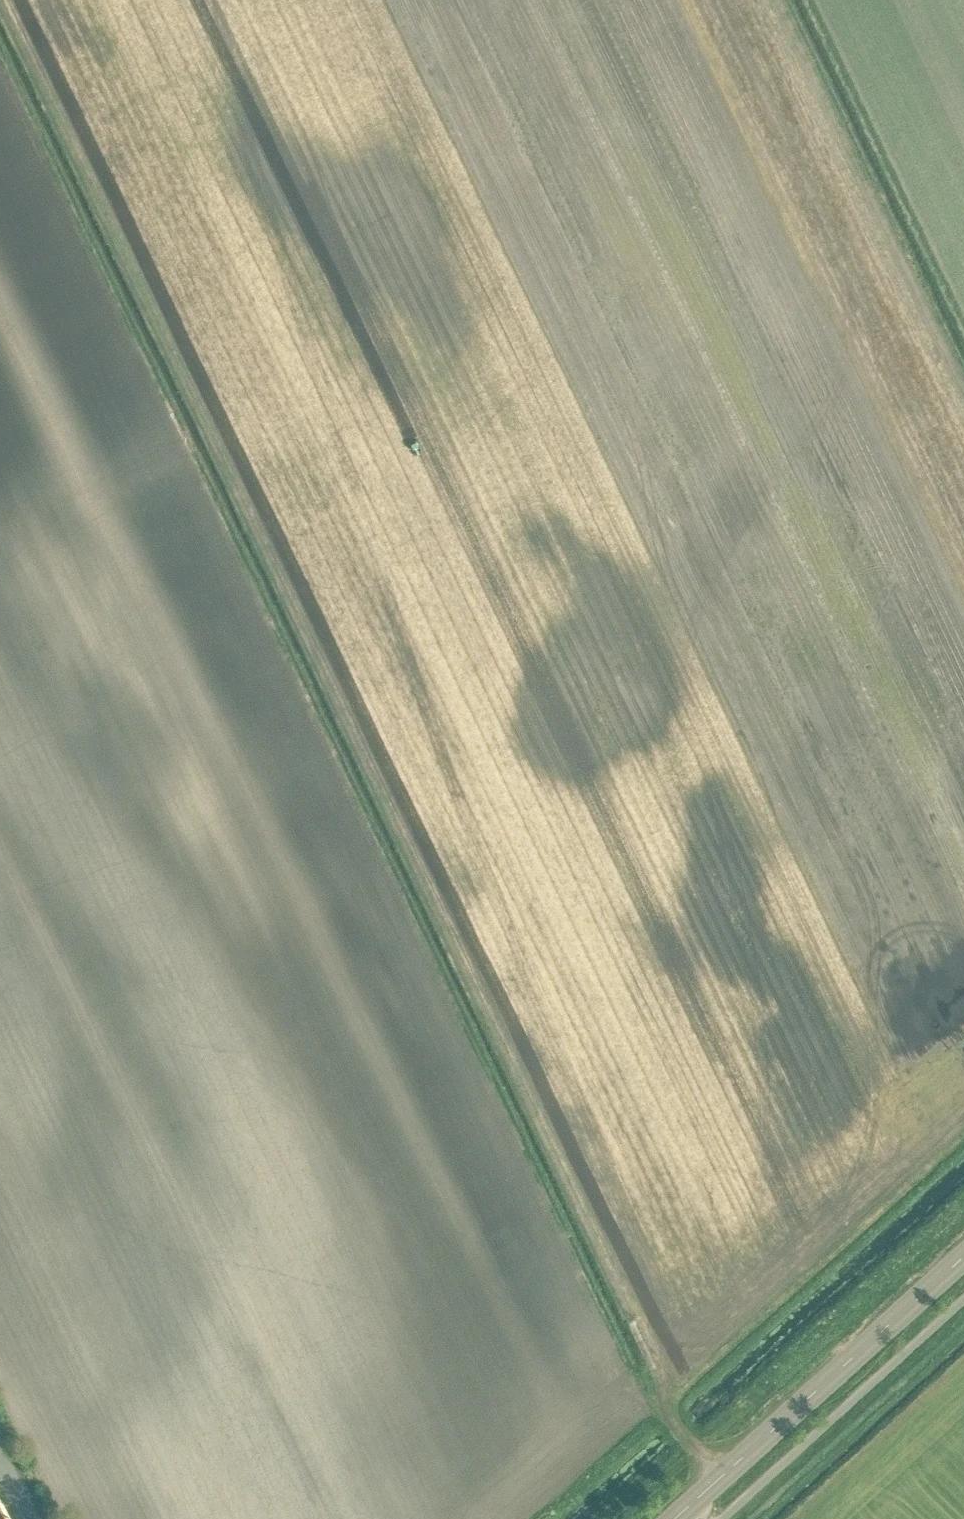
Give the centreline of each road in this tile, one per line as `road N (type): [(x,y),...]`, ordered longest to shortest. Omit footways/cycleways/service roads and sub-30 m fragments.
road 1 (tertiary): [(676,1518),(963,1256)]

